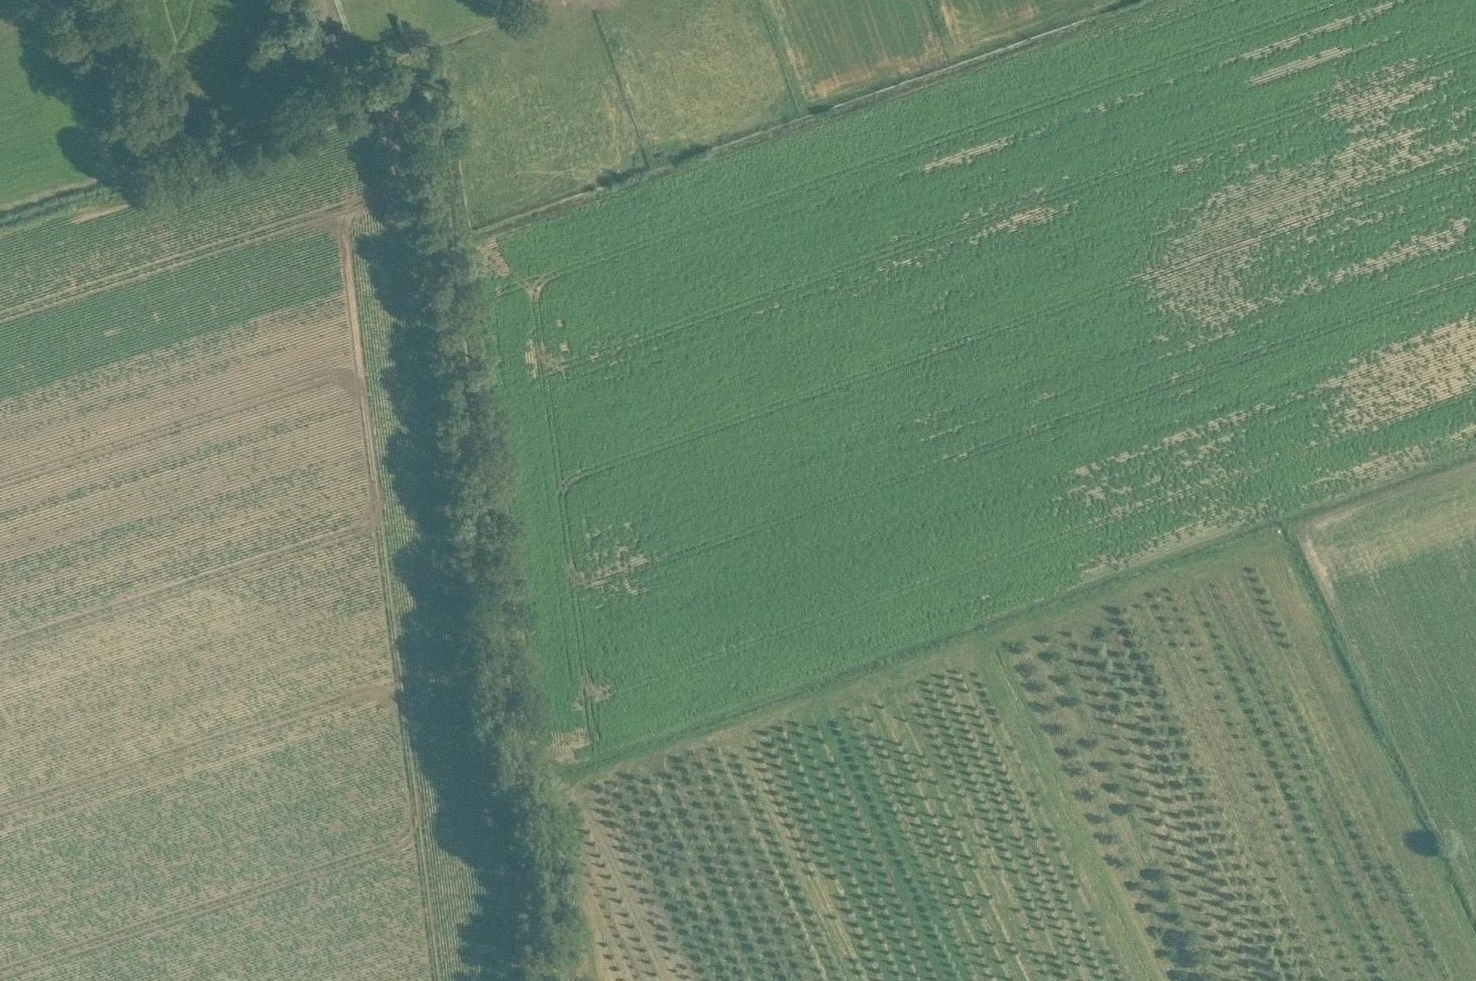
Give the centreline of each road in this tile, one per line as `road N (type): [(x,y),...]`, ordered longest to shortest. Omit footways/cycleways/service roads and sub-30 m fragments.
road 1 (track): [(53,0),(113,172),(434,58),(547,980)]

